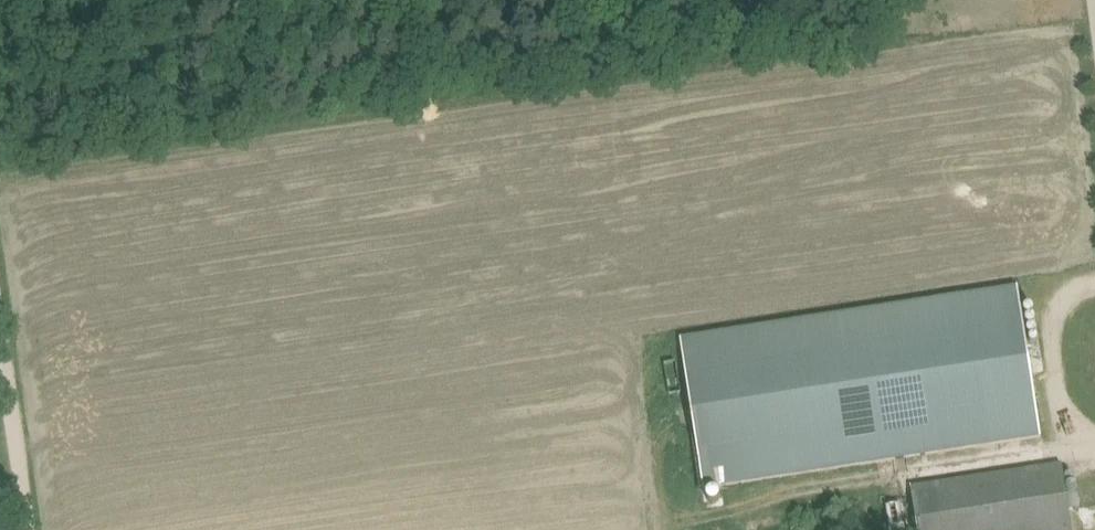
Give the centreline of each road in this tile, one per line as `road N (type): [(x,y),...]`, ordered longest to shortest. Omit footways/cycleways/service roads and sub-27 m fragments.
road 1 (track): [(30,529),(0,306)]

